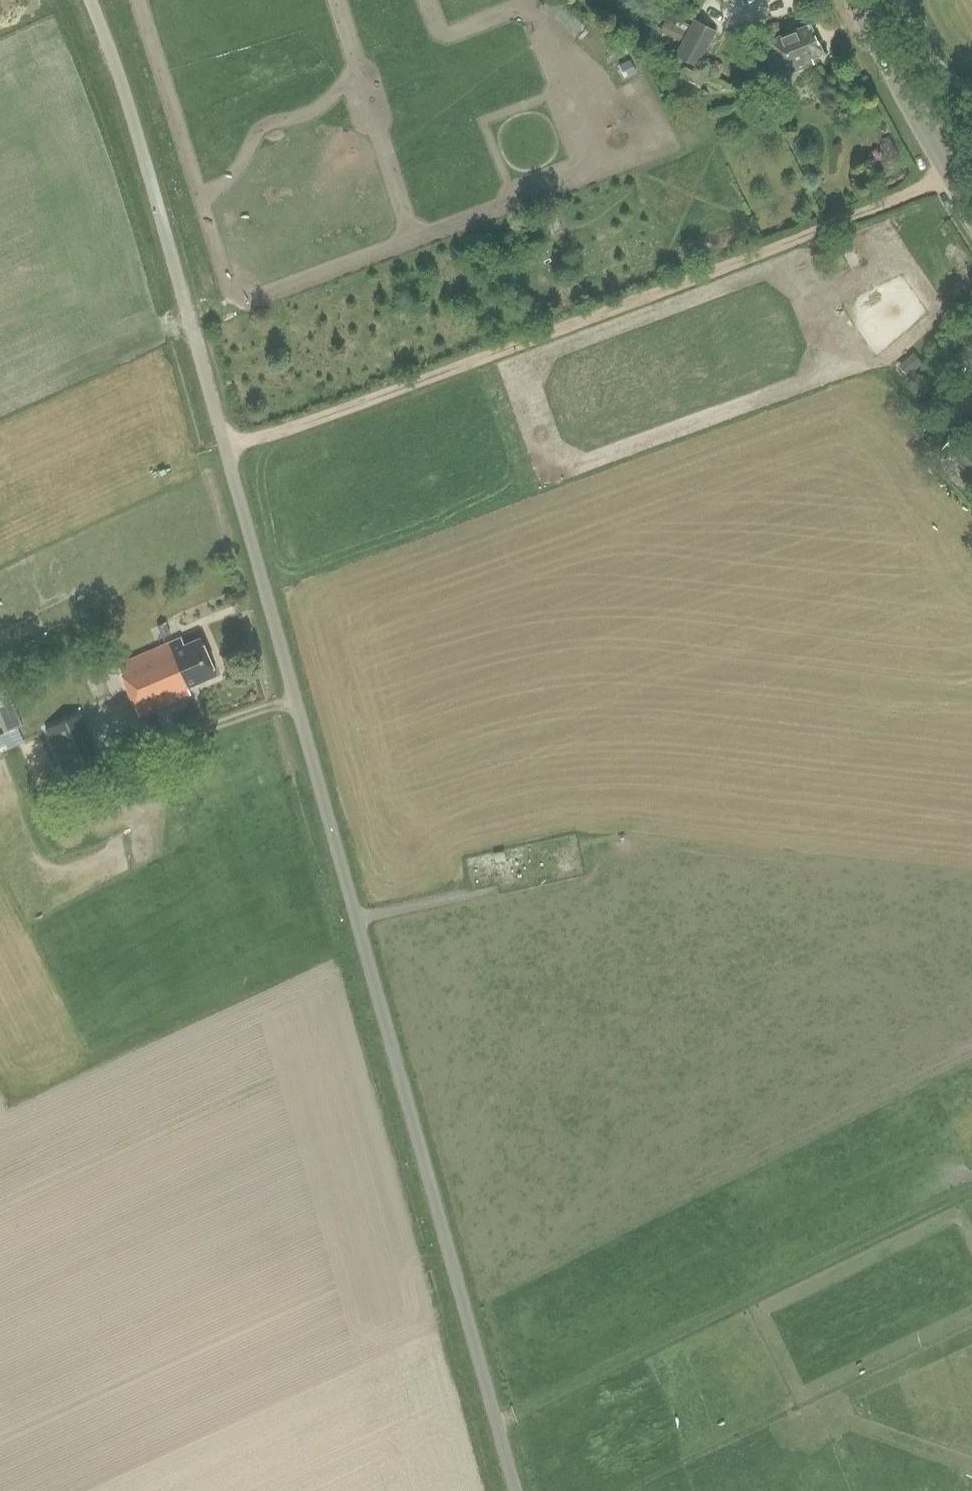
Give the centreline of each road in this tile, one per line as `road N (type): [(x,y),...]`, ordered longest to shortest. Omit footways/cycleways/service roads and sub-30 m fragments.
road 1 (unclassified): [(516,1490),(189,319),(88,0)]
road 2 (track): [(227,450),(588,320),(951,175)]
road 3 (track): [(498,1425),(971,1190)]
road 4 (tertiary): [(971,211),(859,0)]

